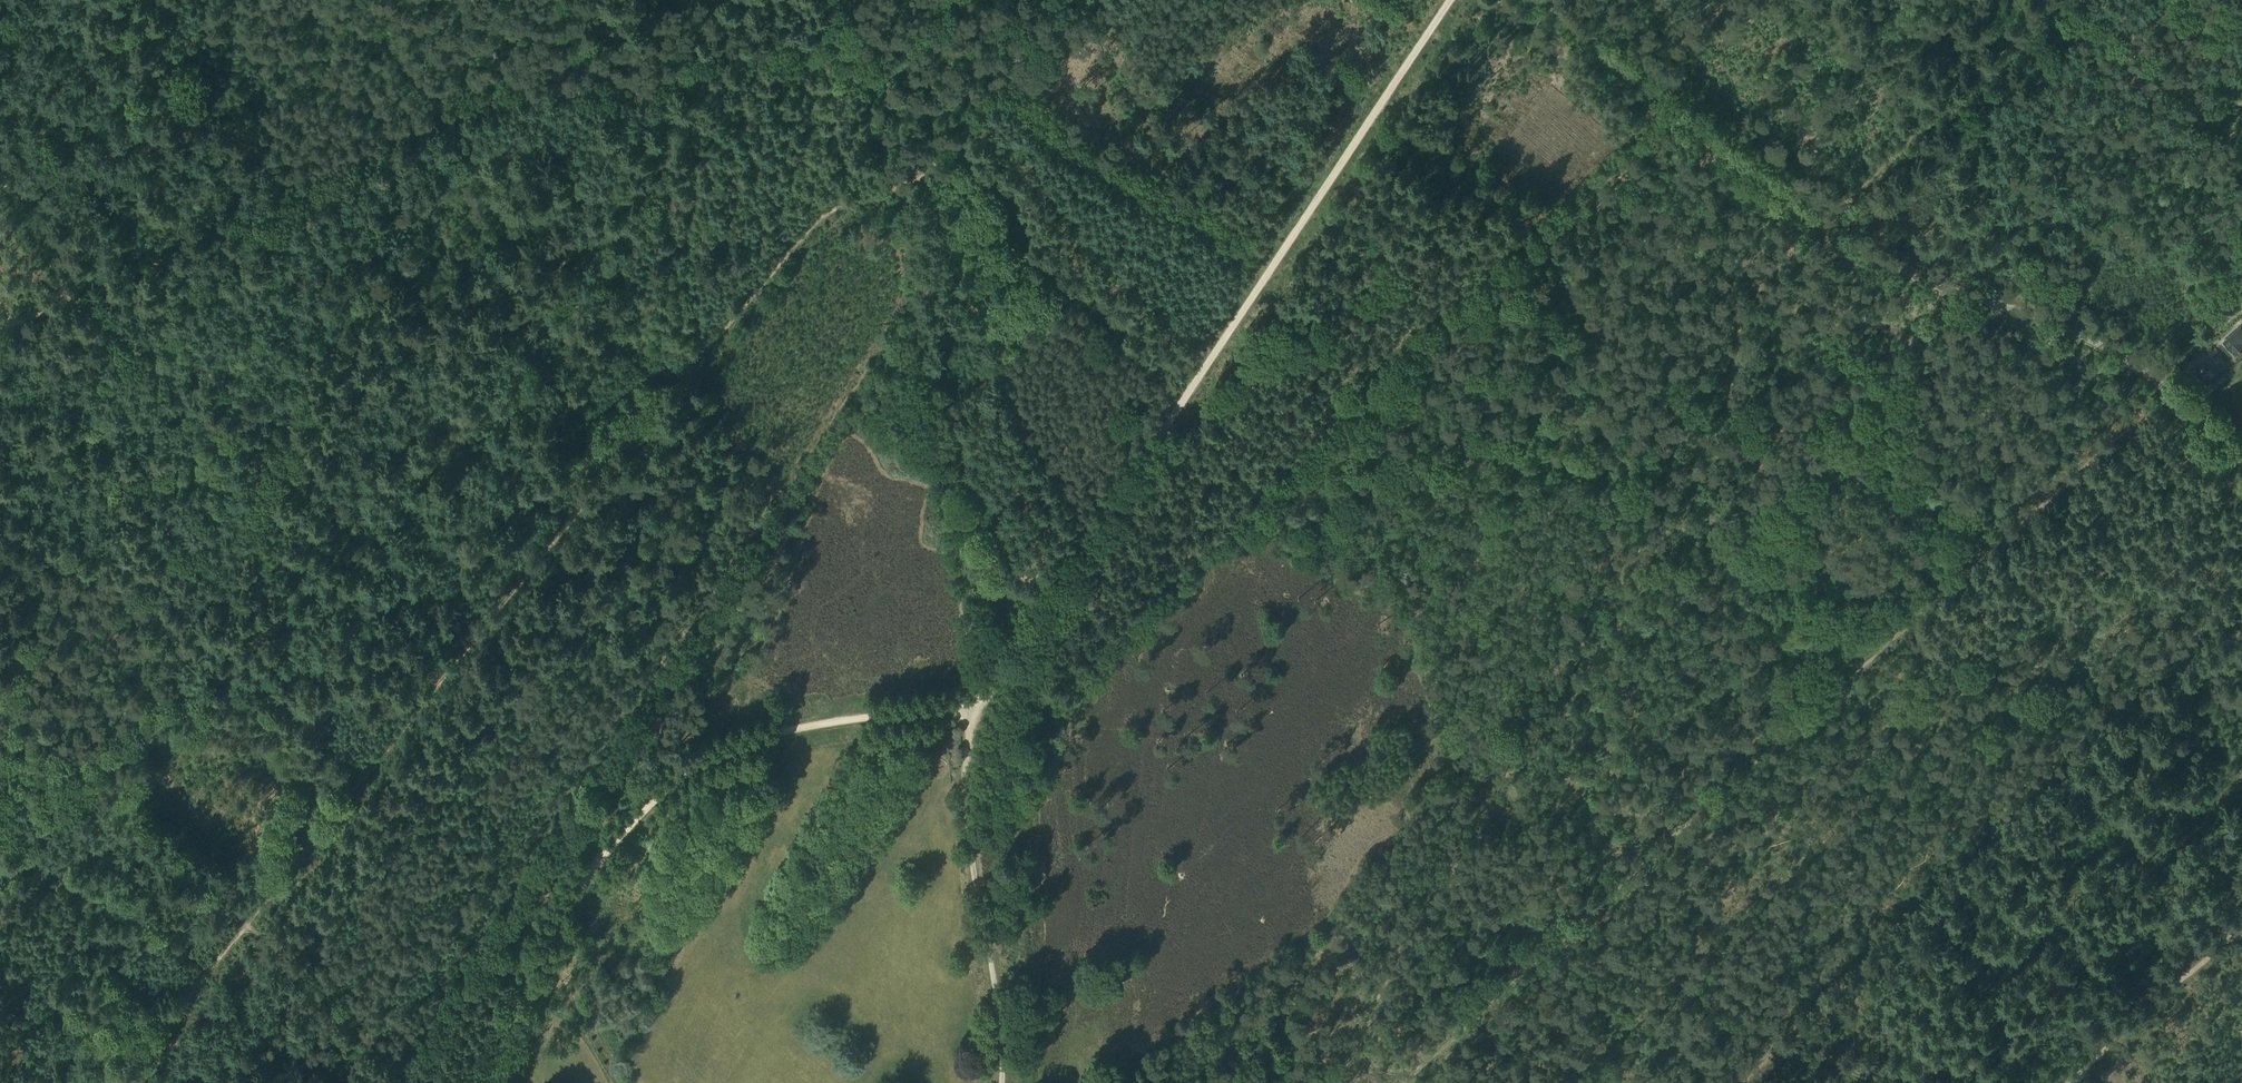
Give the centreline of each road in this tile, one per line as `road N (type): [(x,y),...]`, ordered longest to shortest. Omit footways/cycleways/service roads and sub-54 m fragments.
road 1 (track): [(120,1082),(808,225)]
road 2 (track): [(1392,1082),(2166,385)]
road 3 (track): [(1666,123),(1511,273),(1530,341),(1594,475),(1578,662),(1568,694),(1541,721),(1532,801),(1432,942),(1386,991)]
road 4 (track): [(703,0),(634,175),(590,250),(78,769)]
road 5 (track): [(967,705),(1030,630),(1453,0)]
road 6 (unclassified): [(2241,449),(2111,342),(1917,280),(1678,109),(1548,0)]
road 7 (track): [(1532,801),(1602,780),(1624,747),(1705,371),(1722,324),(1731,276),(1725,236),(1675,161),(1666,123),(1678,109)]
road 8 (track): [(613,0),(535,80),(505,97),(0,338)]
road 9 (track): [(2241,628),(1740,1082)]
road 10 (track): [(475,1082),(549,928),(652,798),(687,771),(734,747),(812,724),(967,705)]
road 11 (track): [(1568,694),(1553,742),(1568,794),(1562,931),(1900,1082)]
road 12 (track): [(419,1082),(78,769)]
road 13 (track): [(967,705),(957,773),(993,985),(998,1082)]
road 14 (track): [(994,82),(1059,133),(1195,201),(1264,277)]
road 15 (track): [(1032,0),(994,82),(942,157),(920,176),(808,225)]
road 16 (track): [(2041,0),(1821,216)]
road 17 (track): [(2010,30),(2241,133)]
road 18 (track): [(1819,0),(1939,98)]
road 19 (track): [(75,308),(0,174)]

